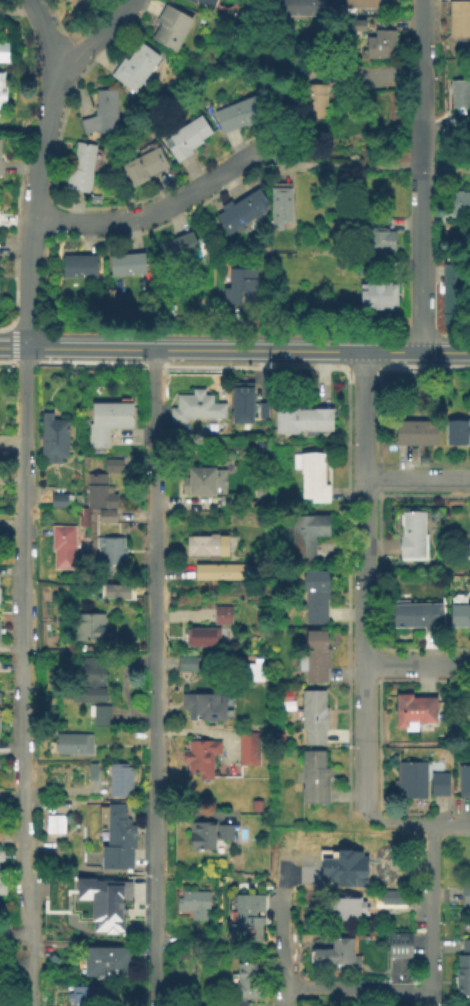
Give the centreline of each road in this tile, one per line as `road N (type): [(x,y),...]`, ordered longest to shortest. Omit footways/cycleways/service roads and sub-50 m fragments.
road 1 (residential): [(22,344),(22,1005)]
road 2 (residential): [(153,347),(158,1005)]
road 3 (residential): [(361,349),(367,816)]
road 4 (secondary): [(469,350),(22,344)]
road 5 (residential): [(422,0),(417,350)]
road 6 (residential): [(257,153),(141,217),(29,223)]
road 7 (residential): [(429,823),(426,1005)]
road 8 (track): [(419,167),(285,163),(257,153)]
road 9 (residential): [(424,1005),(388,989),(281,989)]
road 10 (residential): [(29,223),(22,344)]
road 11 (residential): [(285,885),(281,1005)]

